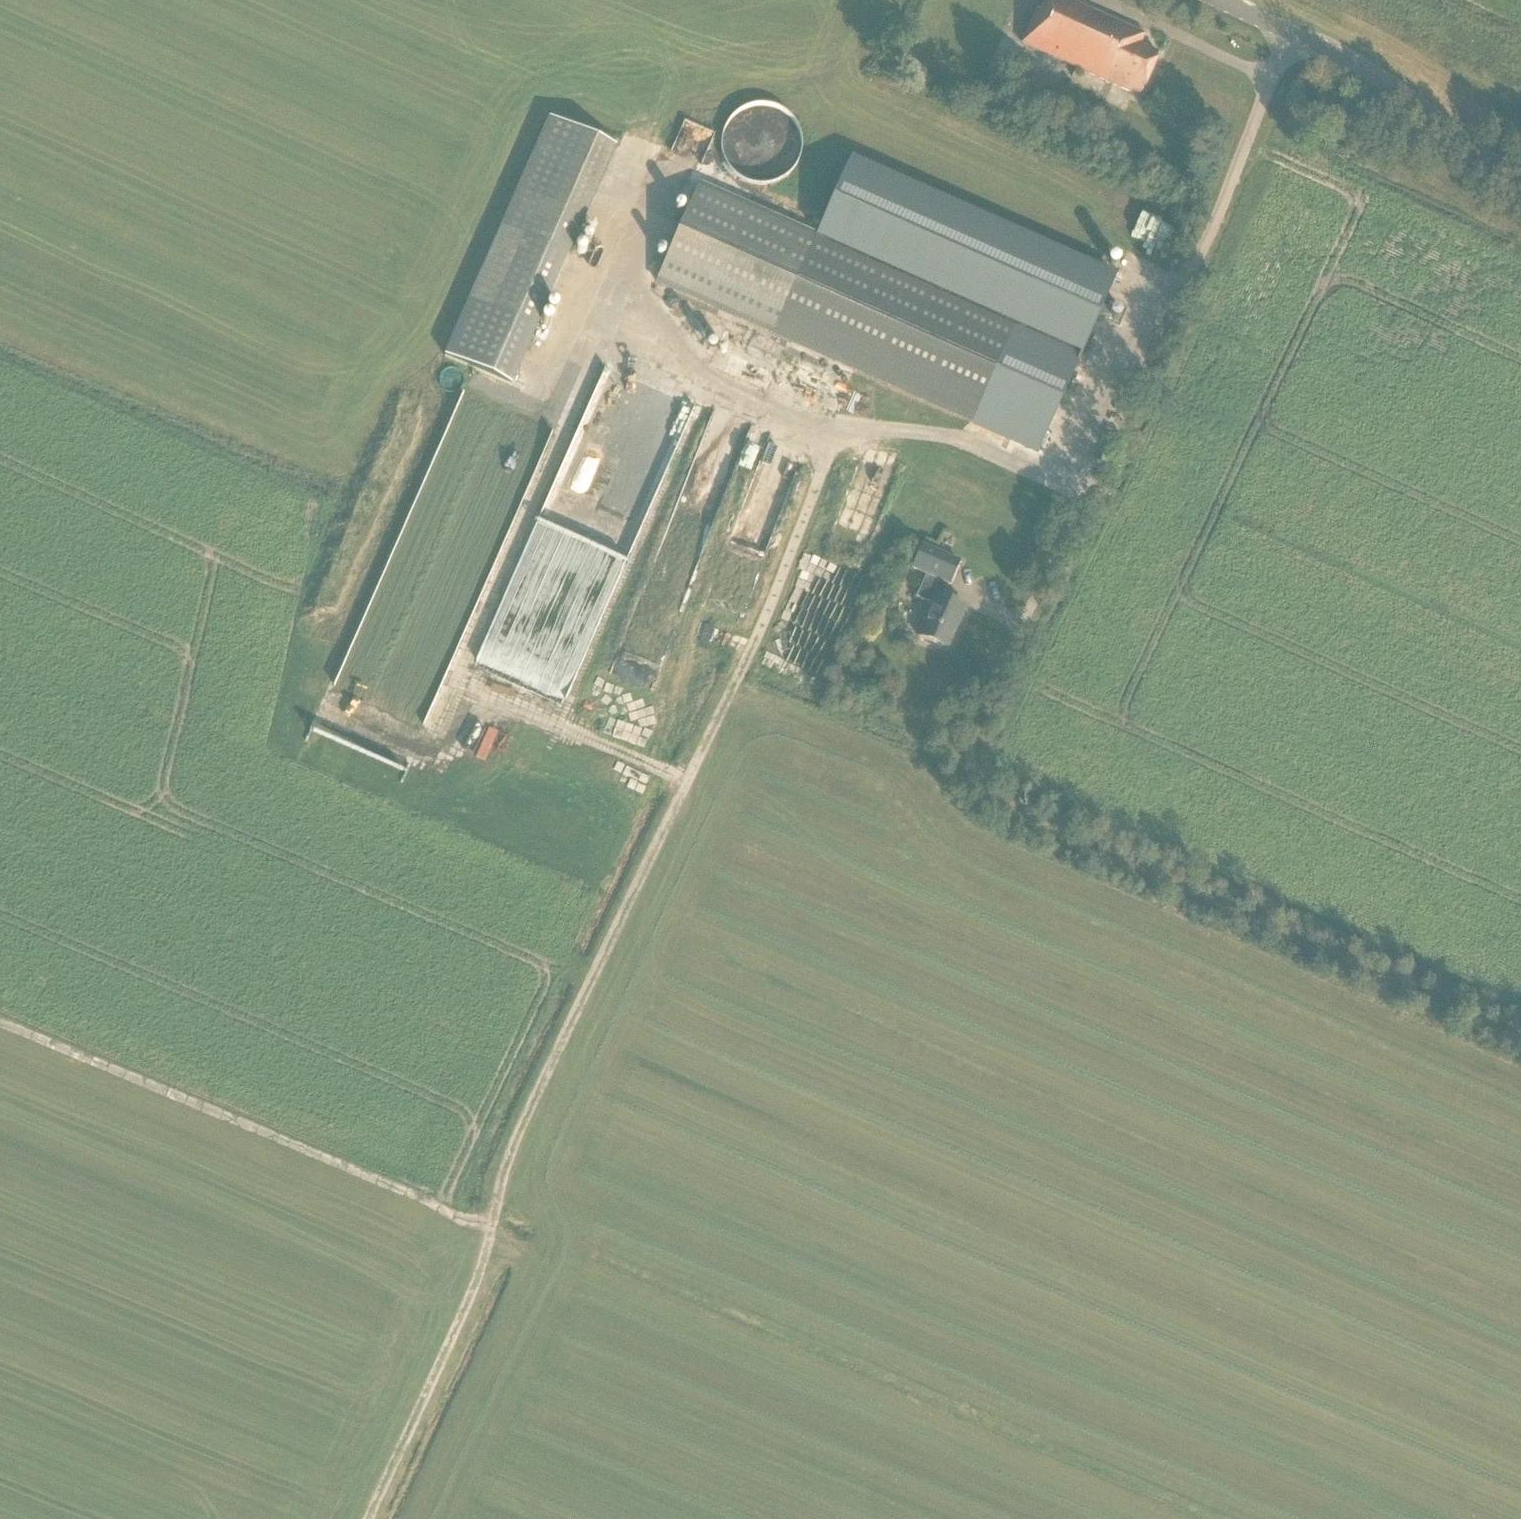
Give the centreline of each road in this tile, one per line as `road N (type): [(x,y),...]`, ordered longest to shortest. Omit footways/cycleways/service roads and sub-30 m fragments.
road 1 (tertiary): [(1520,182),(1371,73),(1219,0)]

